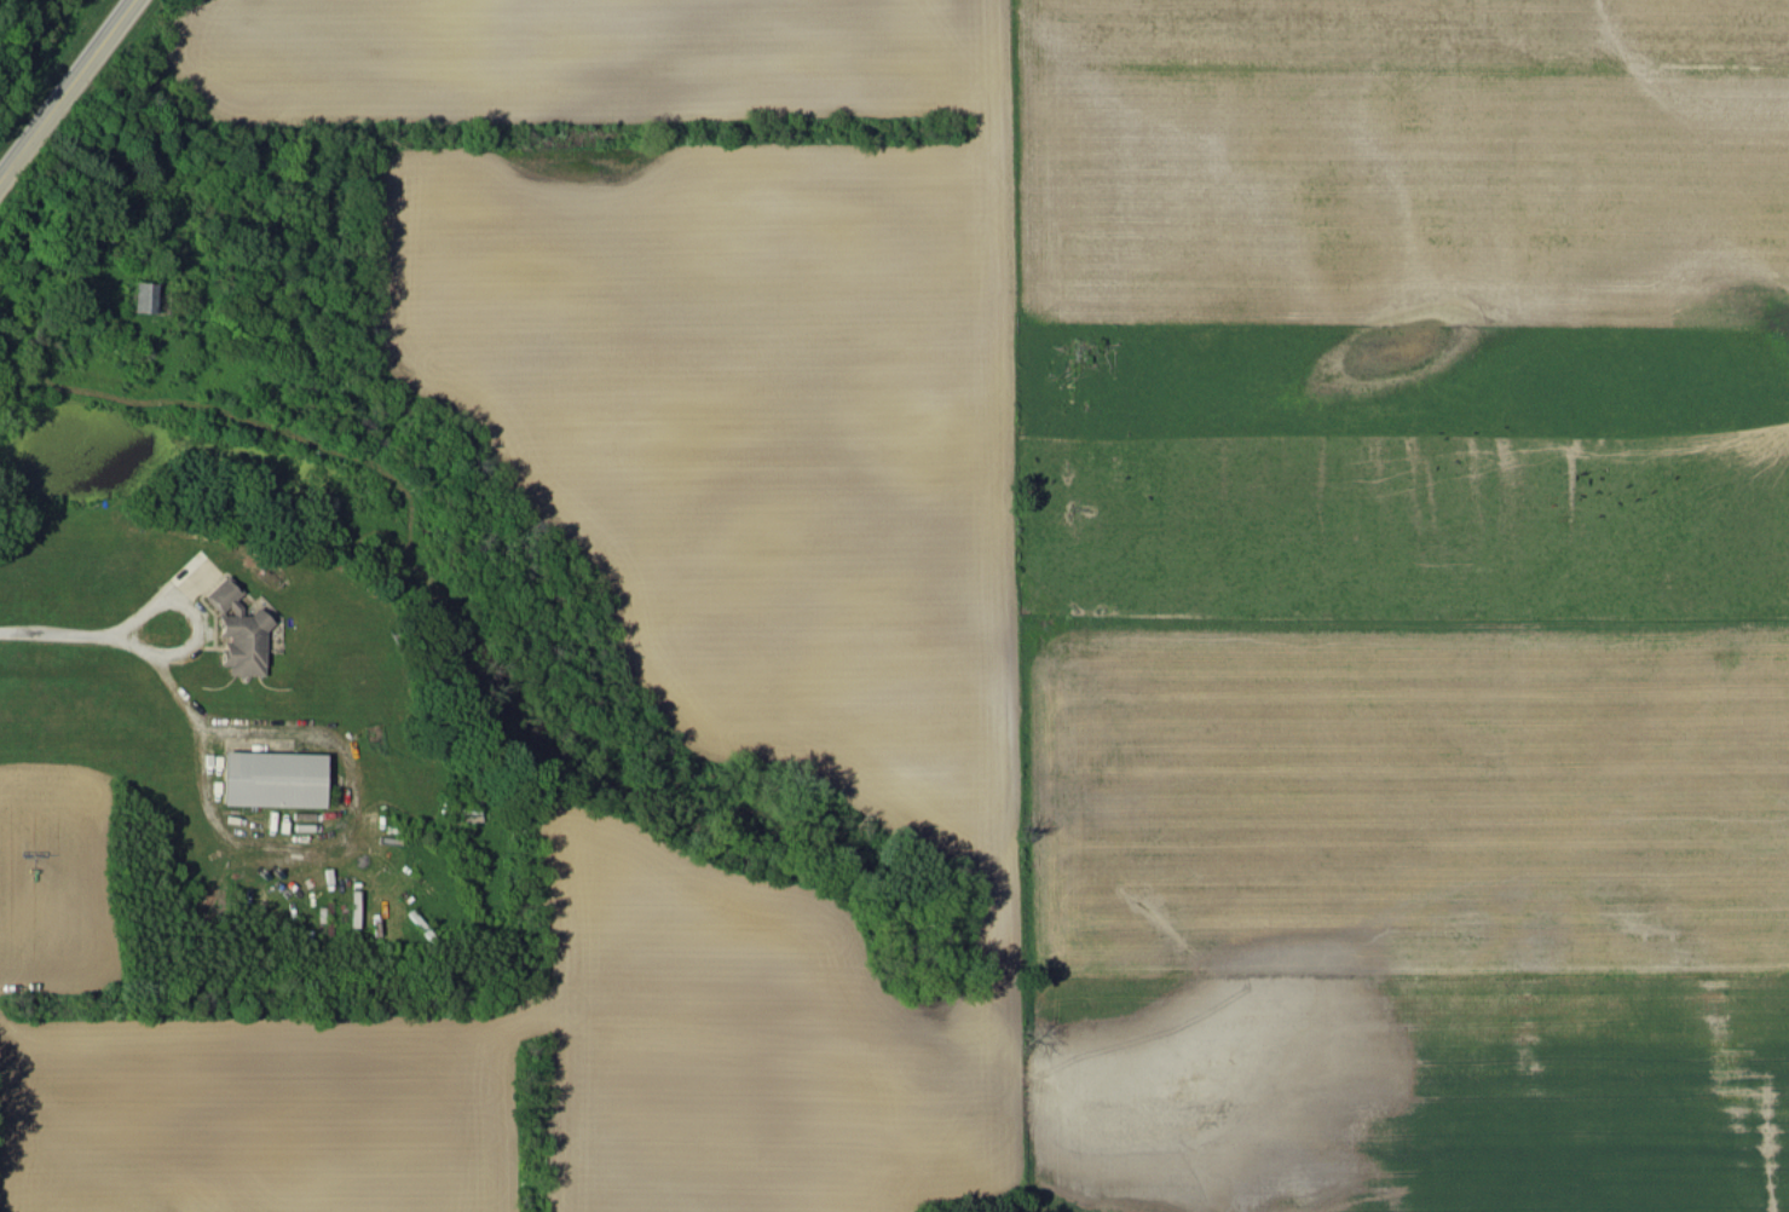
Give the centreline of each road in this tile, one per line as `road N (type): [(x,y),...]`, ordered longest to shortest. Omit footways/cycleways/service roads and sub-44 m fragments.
road 1 (secondary): [(134,0),(0,184)]

